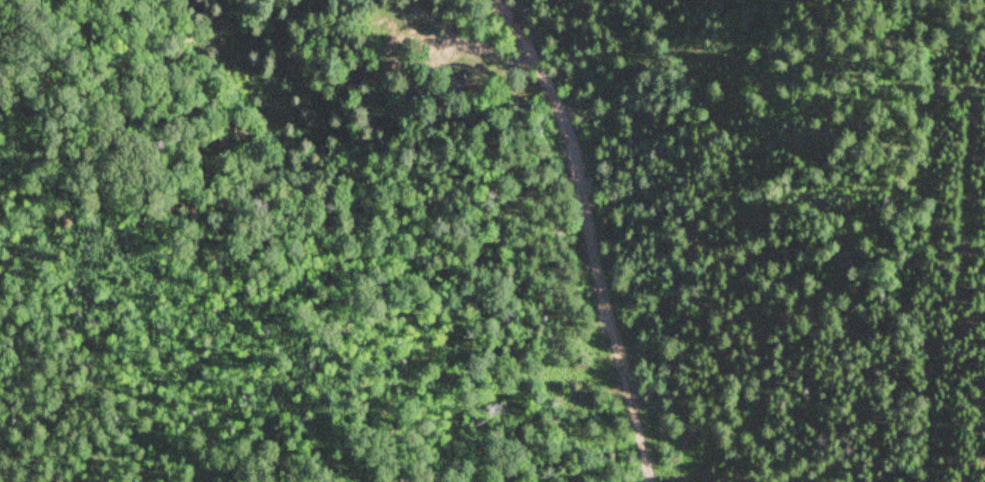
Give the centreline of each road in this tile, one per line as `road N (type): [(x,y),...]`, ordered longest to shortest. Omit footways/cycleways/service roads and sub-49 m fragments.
road 1 (residential): [(642,481),(515,0)]

